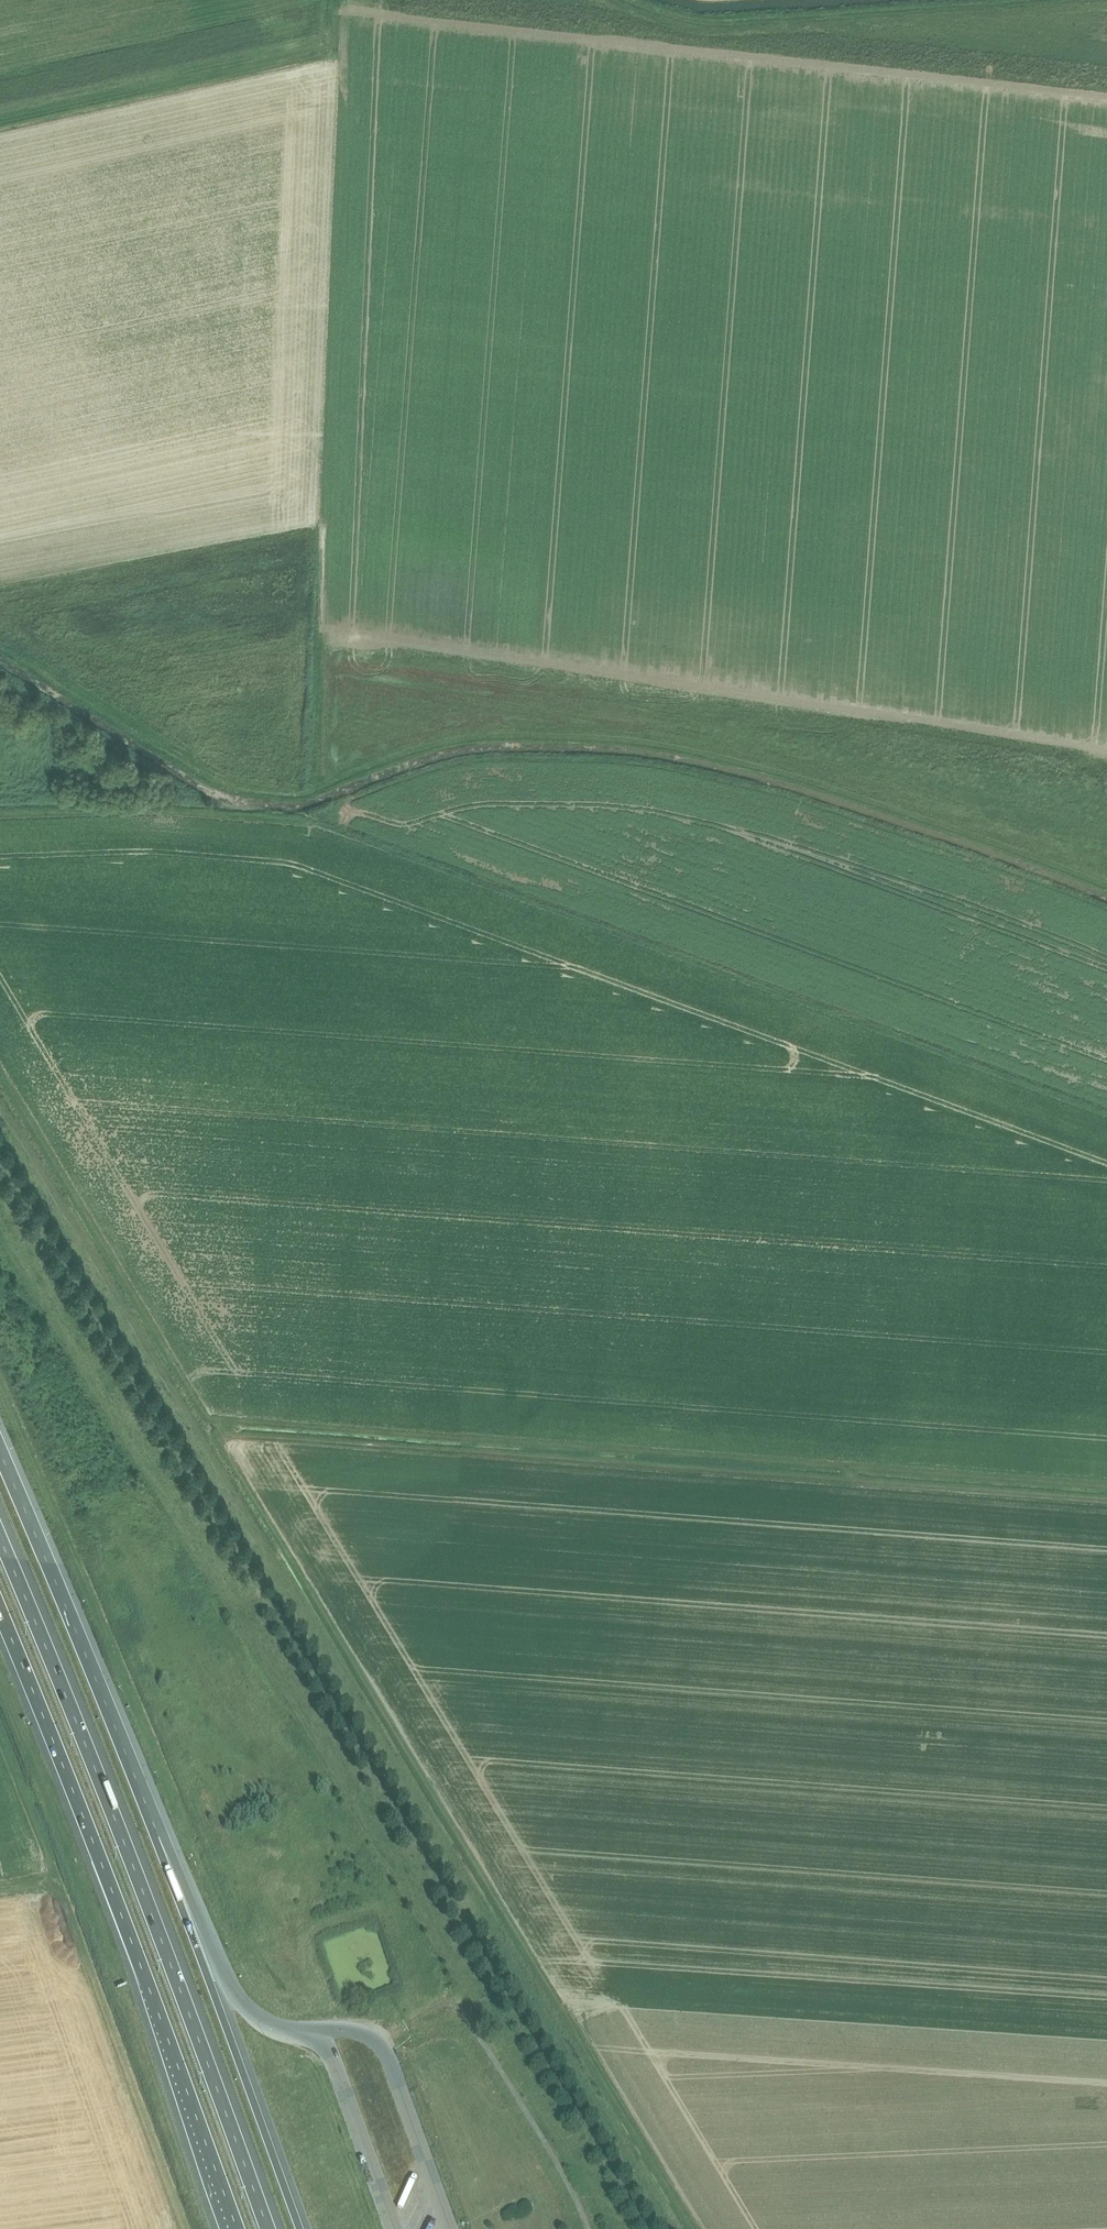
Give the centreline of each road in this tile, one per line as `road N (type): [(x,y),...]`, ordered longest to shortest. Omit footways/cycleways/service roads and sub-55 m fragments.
road 1 (motorway): [(267,2228),(144,1891),(0,1537)]
road 2 (motorway): [(0,1611),(236,2228)]
road 3 (motorway): [(158,1838),(0,1453)]
road 4 (motorway): [(299,2228),(158,1838)]
road 5 (motorway): [(279,2030),(251,2018),(232,1995),(158,1838)]

